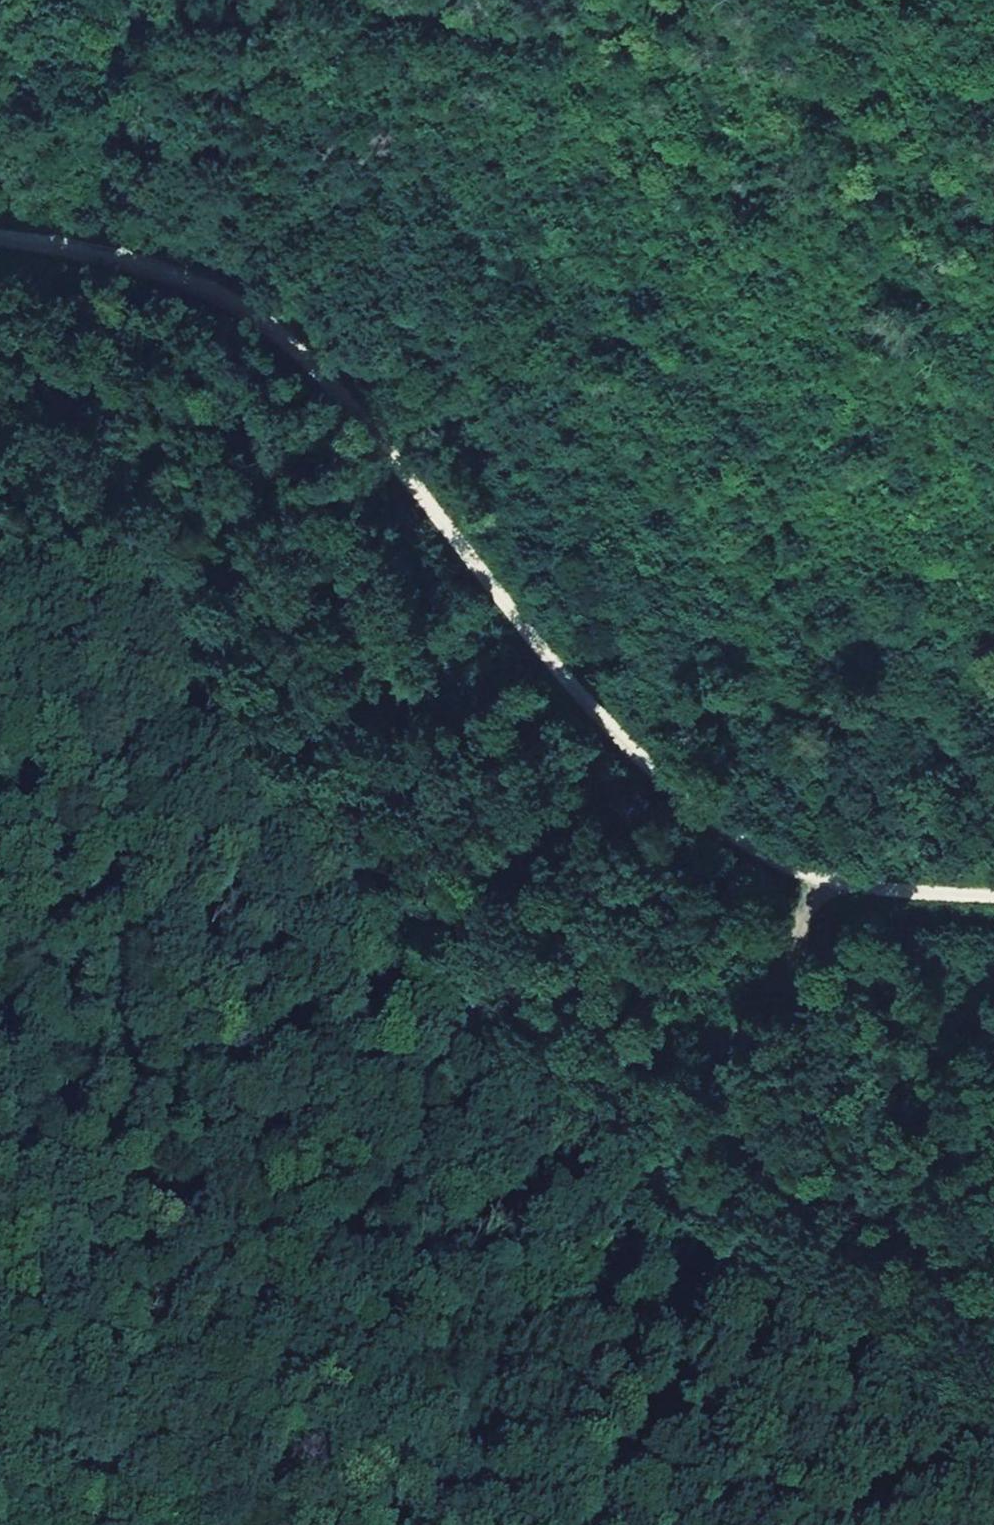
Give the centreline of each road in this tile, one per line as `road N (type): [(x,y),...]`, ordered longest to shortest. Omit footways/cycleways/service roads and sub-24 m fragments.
road 1 (track): [(0,241),(78,244),(220,293),(338,398),(585,719),(675,819),(731,859),(821,892),(993,906)]
road 2 (track): [(0,1407),(187,1524)]

